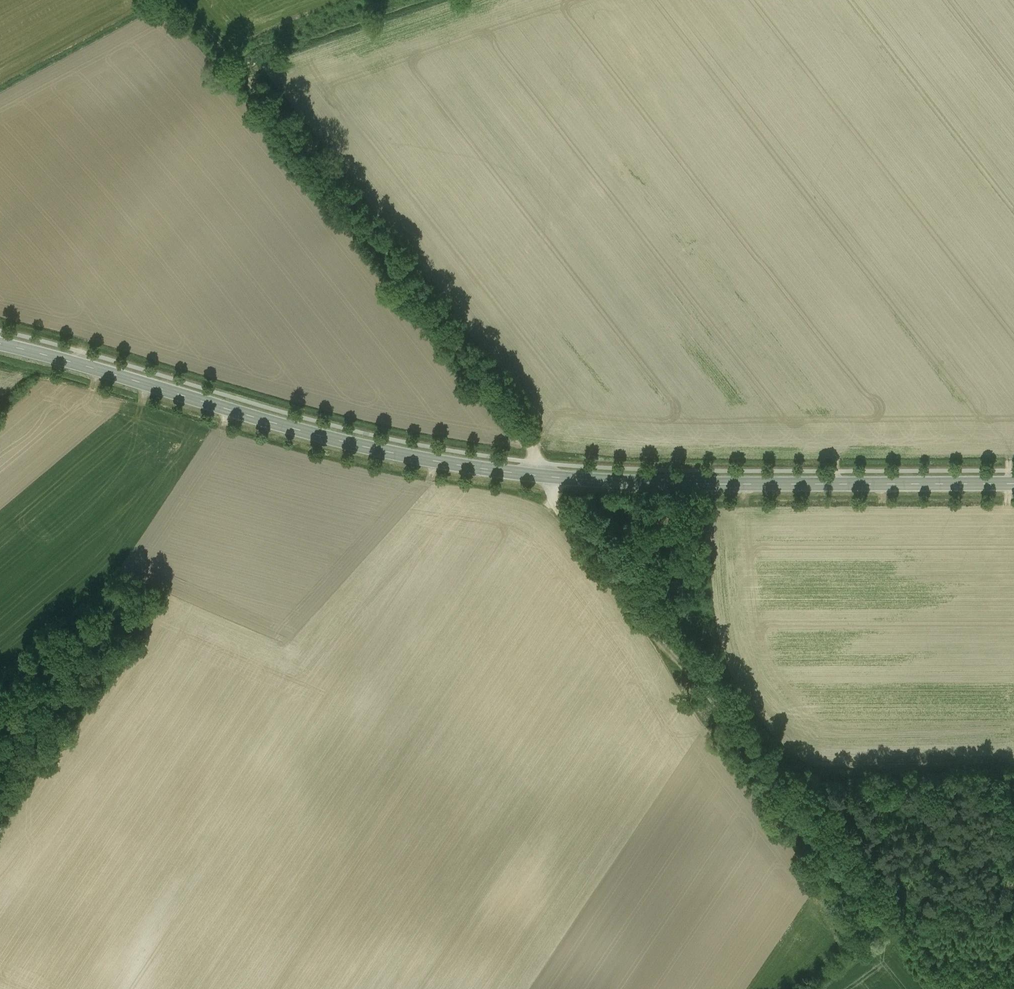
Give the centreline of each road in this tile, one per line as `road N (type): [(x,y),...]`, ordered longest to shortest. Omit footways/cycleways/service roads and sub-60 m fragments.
road 1 (secondary): [(1013,483),(616,480),(468,467),(315,433),(0,344)]
road 2 (track): [(533,473),(530,433),(175,0)]

